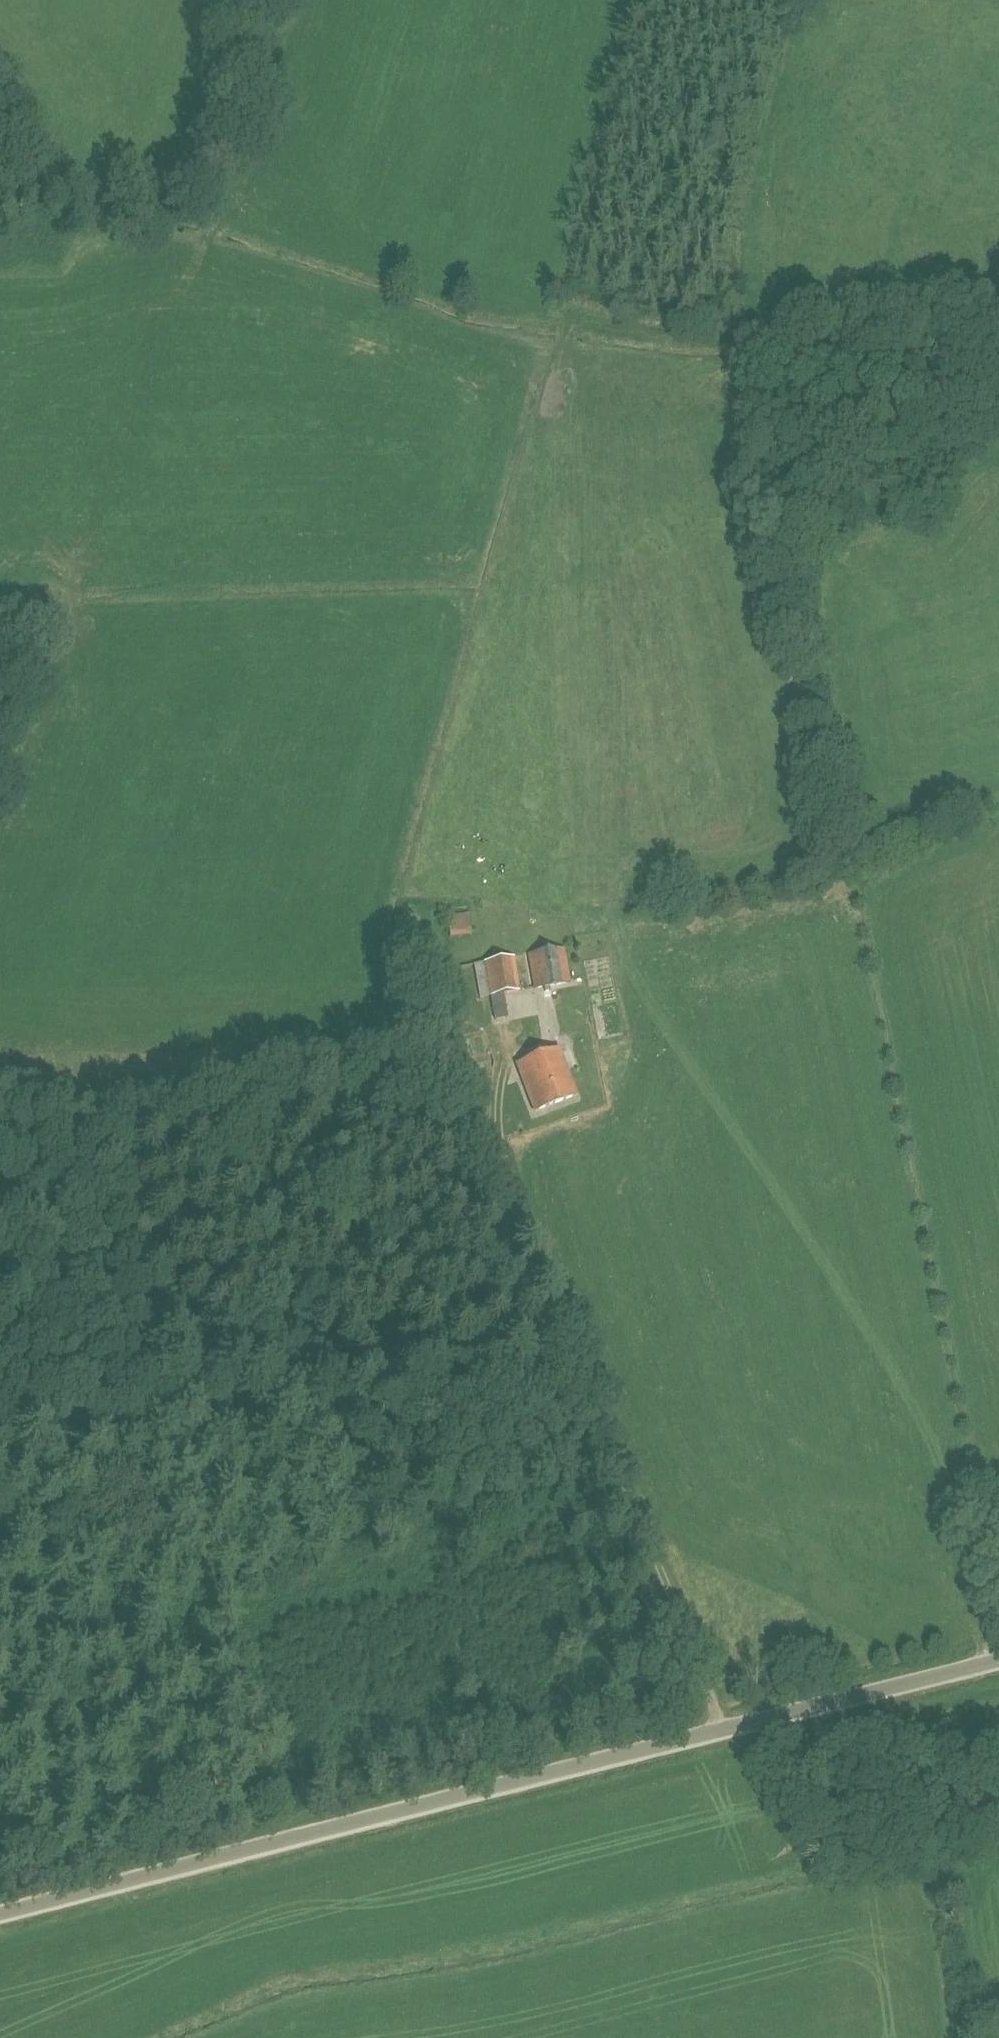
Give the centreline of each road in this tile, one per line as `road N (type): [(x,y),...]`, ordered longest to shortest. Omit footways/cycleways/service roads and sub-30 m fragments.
road 1 (unclassified): [(0,1914),(998,1661)]
road 2 (track): [(0,1661),(535,1527),(628,1493)]

